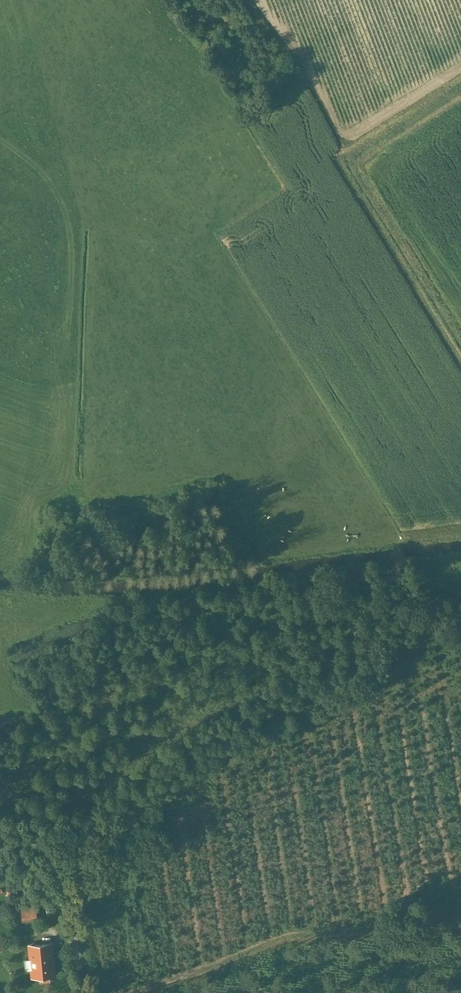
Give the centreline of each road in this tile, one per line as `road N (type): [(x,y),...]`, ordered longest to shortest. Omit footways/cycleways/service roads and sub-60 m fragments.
road 1 (unclassified): [(81,992),(67,852),(54,841),(0,853)]

